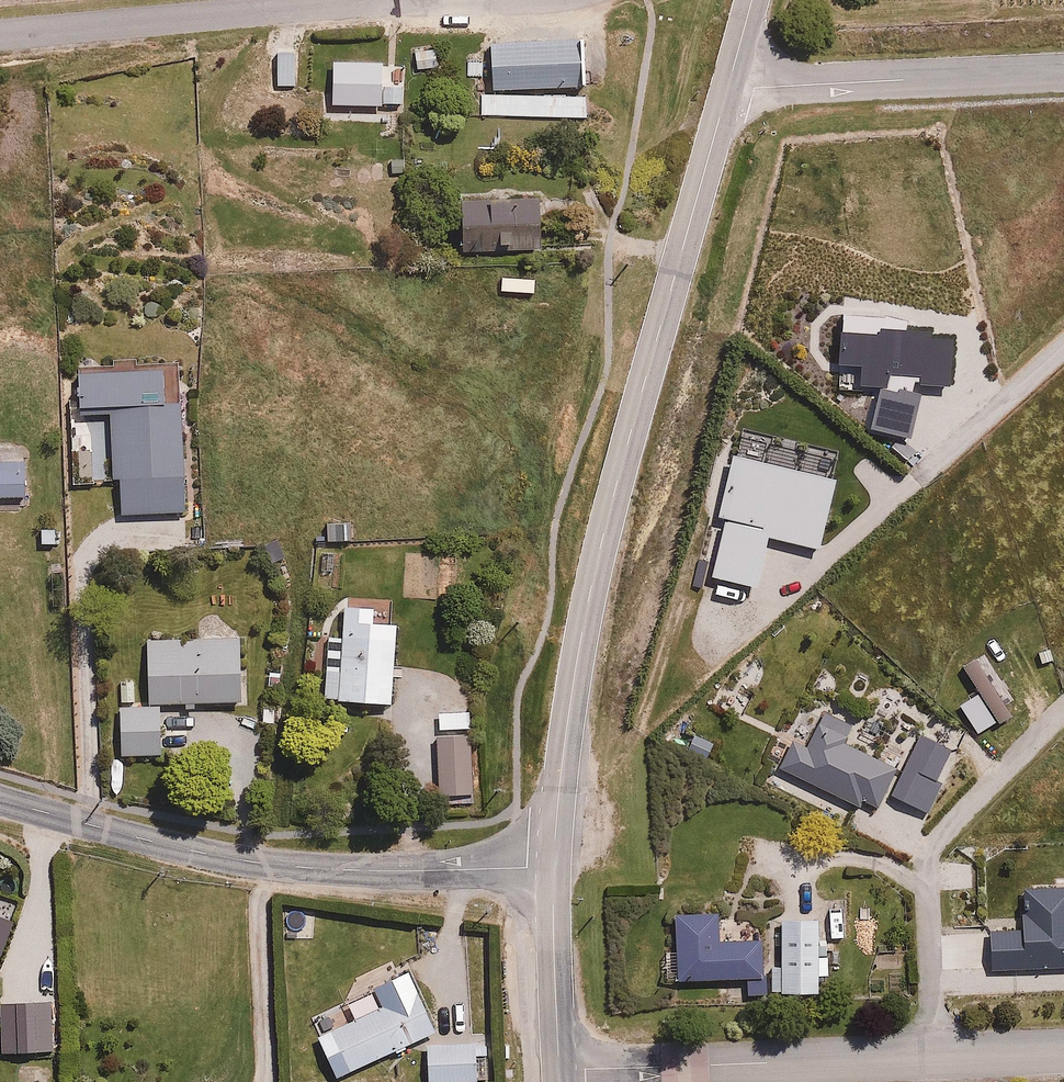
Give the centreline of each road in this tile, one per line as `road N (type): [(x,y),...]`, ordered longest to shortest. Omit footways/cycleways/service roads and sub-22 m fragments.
road 1 (tertiary): [(553,870),(591,587),(729,82)]
road 2 (residential): [(553,870),(248,862),(0,800)]
road 3 (residential): [(379,0),(0,37)]
road 4 (residential): [(729,82),(754,87),(1063,73)]
road 5 (residential): [(647,1068),(933,1064)]
road 6 (tertiary): [(559,1069),(553,870)]
road 7 (residential): [(933,1064),(928,869)]
road 8 (residential): [(933,1064),(1063,1055)]

